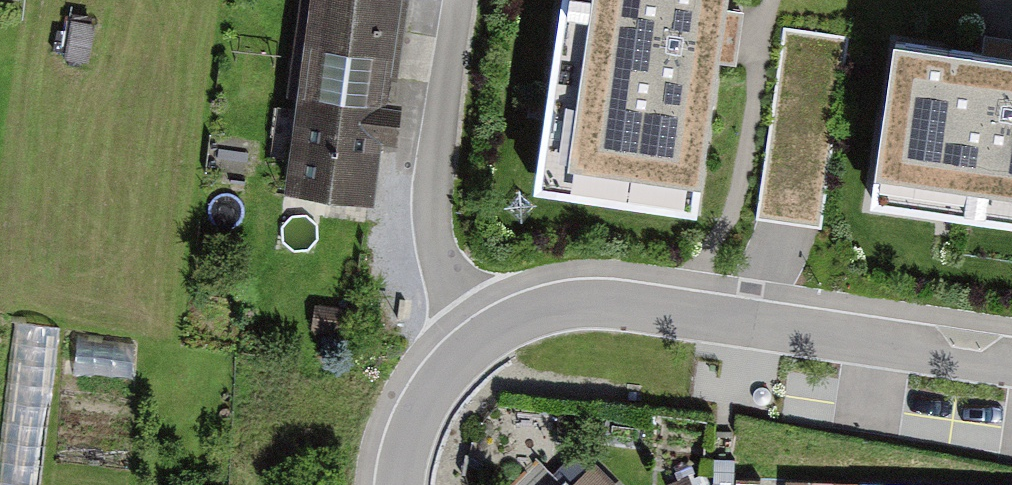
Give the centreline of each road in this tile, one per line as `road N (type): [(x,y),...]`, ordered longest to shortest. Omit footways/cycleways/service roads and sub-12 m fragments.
road 1 (residential): [(1011,359),(606,303),(558,308),(490,339)]
road 2 (residential): [(490,339),(437,249),(432,216),(458,0)]
road 3 (residential): [(490,339),(435,390),(414,427),(402,484)]

